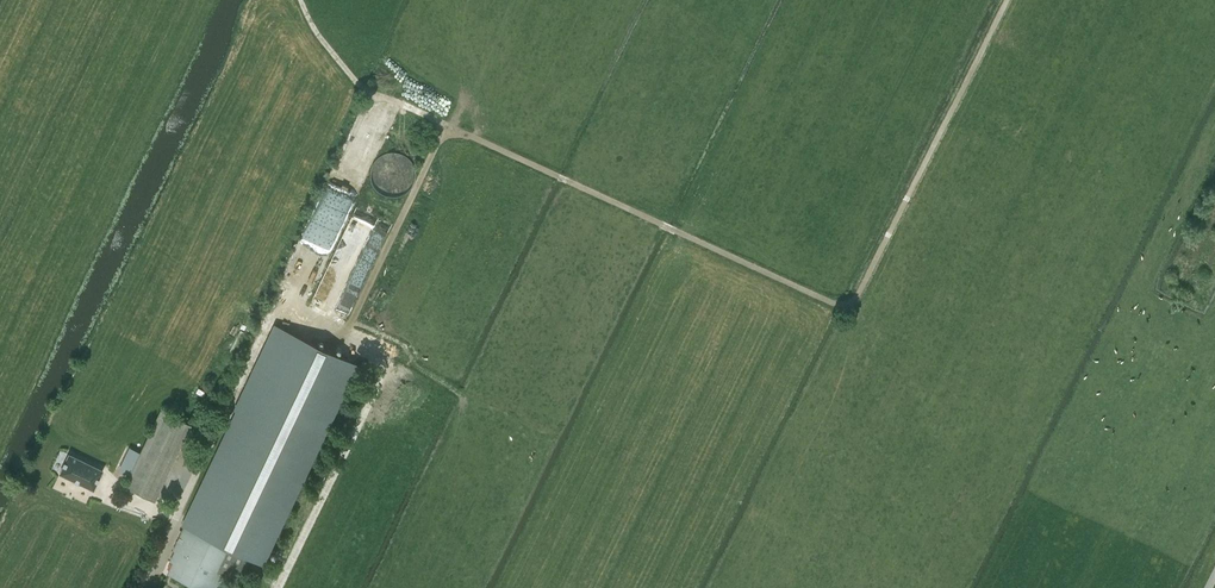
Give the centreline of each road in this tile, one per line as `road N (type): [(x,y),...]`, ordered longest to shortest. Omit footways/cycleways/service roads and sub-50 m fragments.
road 1 (track): [(999,0),(844,302),(370,87),(317,0)]

